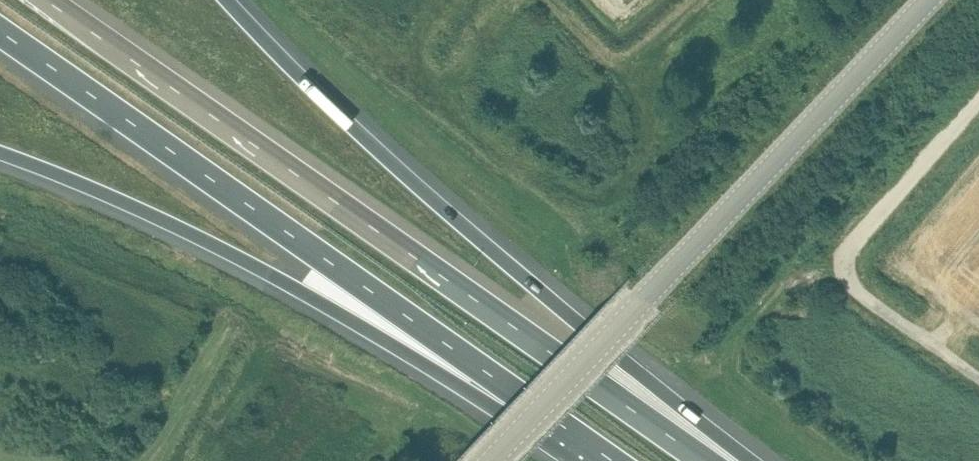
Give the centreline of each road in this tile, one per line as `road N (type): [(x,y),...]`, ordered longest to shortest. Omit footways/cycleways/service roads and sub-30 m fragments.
road 1 (motorway): [(703,460),(54,0)]
road 2 (motorway): [(0,29),(557,421)]
road 3 (motorway): [(730,460),(409,178),(230,0)]
road 4 (tertiary): [(491,460),(917,0)]
road 5 (motorway): [(0,160),(166,222),(557,421)]
road 6 (unclassified): [(978,378),(862,294),(843,268),(849,247),(978,99)]

